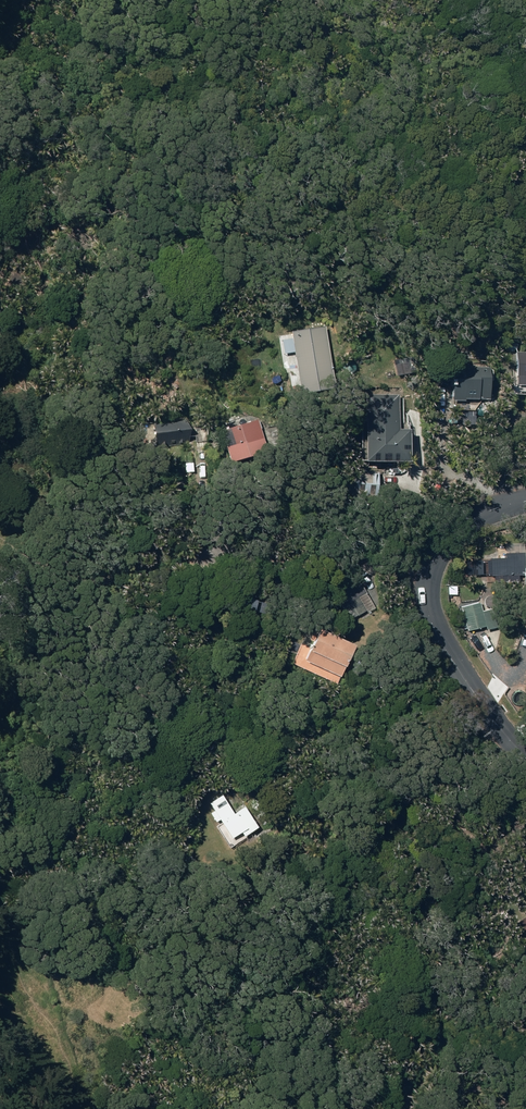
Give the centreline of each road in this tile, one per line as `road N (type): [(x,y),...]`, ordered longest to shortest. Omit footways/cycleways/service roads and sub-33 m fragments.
road 1 (track): [(0,545),(23,571),(113,593),(252,595),(348,577),(426,585)]
road 2 (tertiary): [(525,757),(456,666),(426,597),(433,563),(465,524),(525,502)]

